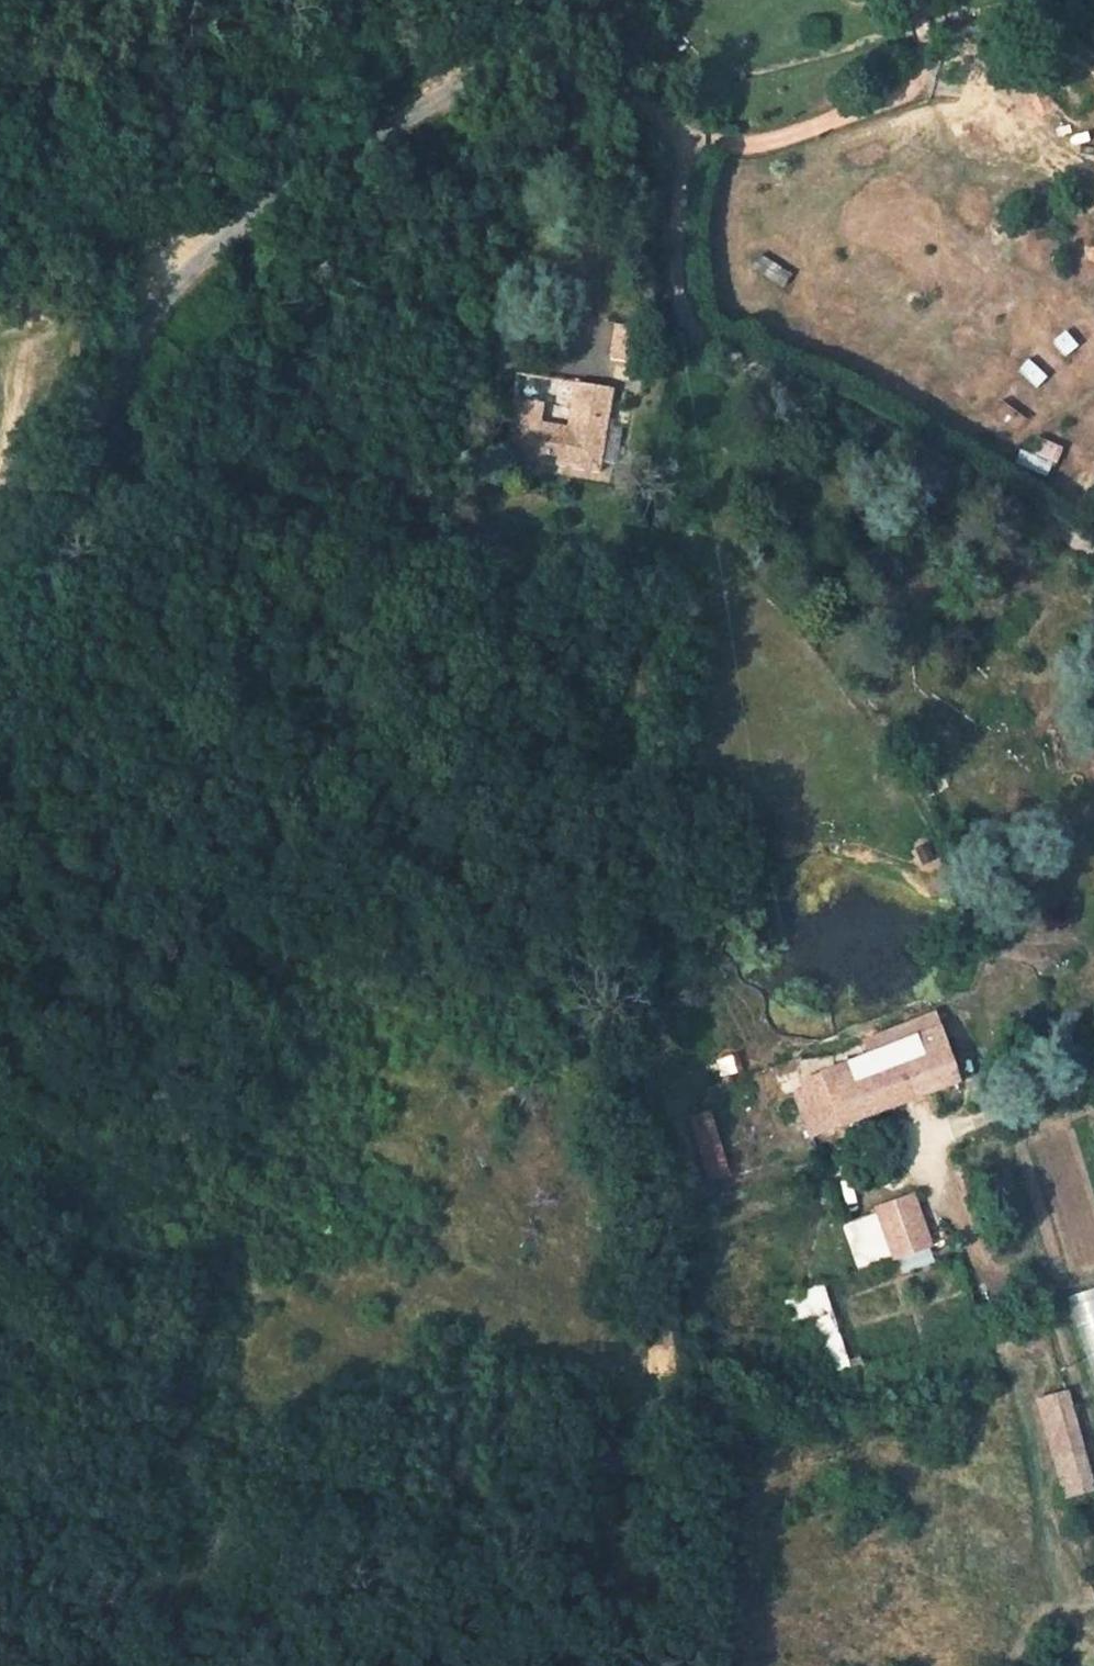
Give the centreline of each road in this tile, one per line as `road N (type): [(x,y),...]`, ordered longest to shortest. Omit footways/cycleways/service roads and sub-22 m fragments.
road 1 (residential): [(586,0),(586,14),(399,109),(192,259),(106,386),(0,607)]
road 2 (track): [(691,135),(680,282),(727,356),(1053,518),(1093,551)]

